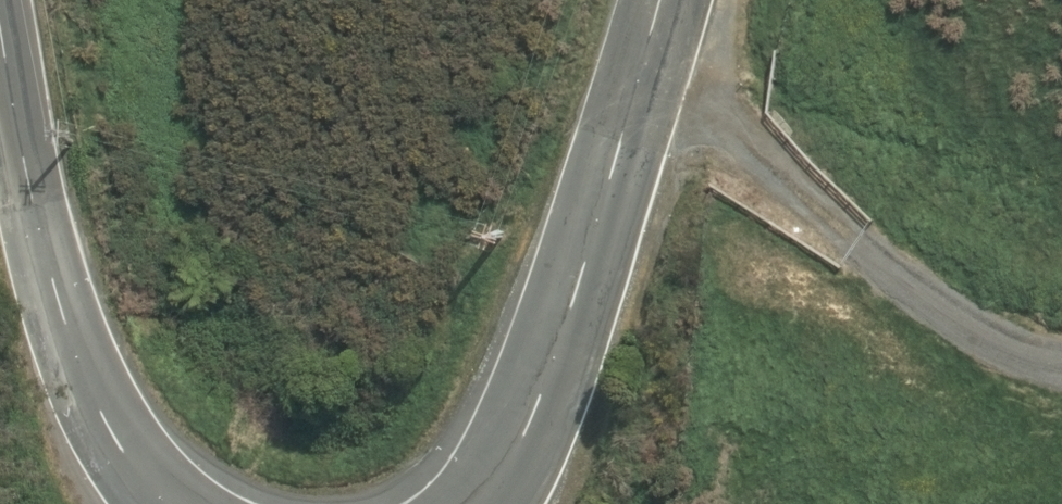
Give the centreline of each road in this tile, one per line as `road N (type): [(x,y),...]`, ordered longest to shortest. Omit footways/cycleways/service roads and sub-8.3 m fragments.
road 1 (tertiary): [(659,0),(542,395),(489,503)]
road 2 (track): [(1061,364),(1018,363),(936,313),(645,50)]
road 3 (tertiary): [(166,503),(120,449),(88,376),(46,272),(0,91)]

